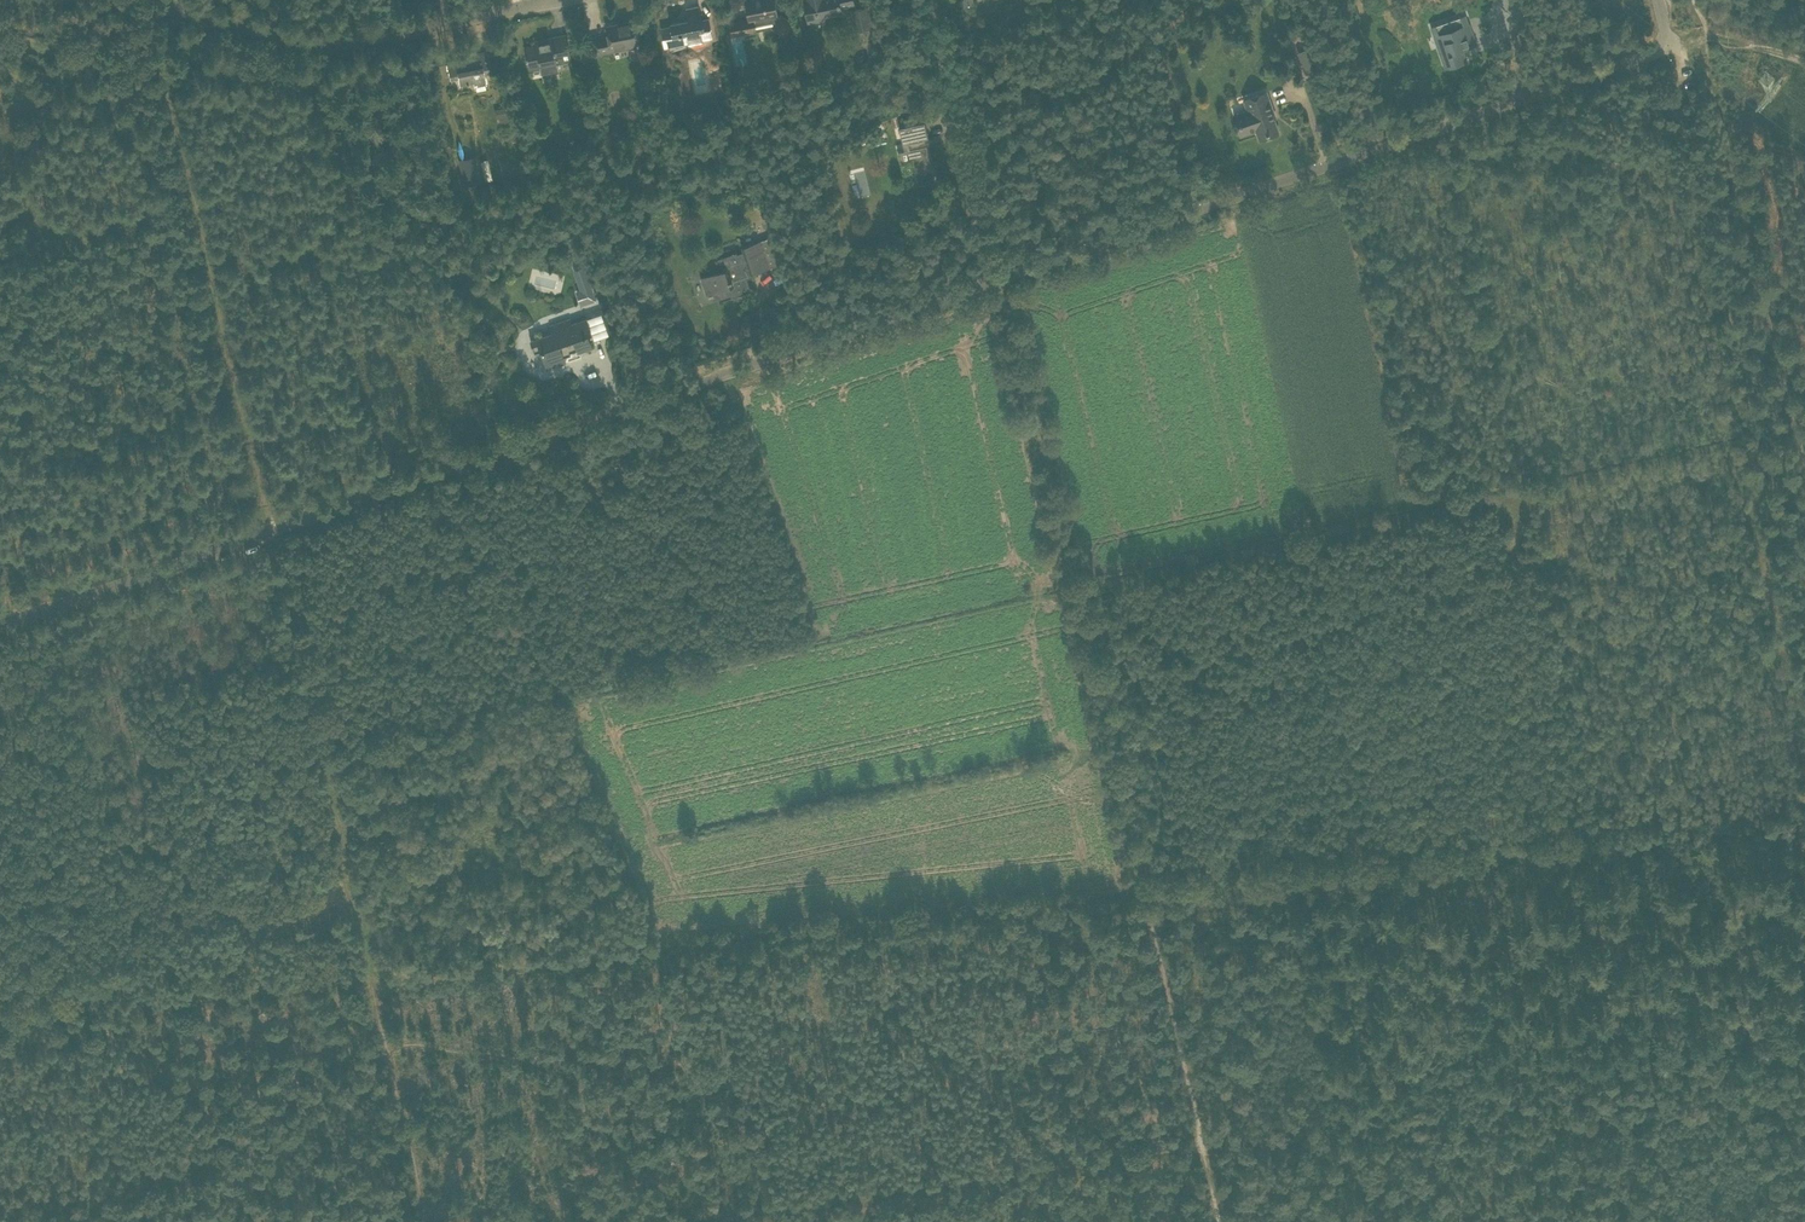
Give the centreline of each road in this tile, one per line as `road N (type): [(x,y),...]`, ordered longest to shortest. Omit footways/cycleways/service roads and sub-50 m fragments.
road 1 (unclassified): [(0,624),(998,279)]
road 2 (unclassified): [(998,279),(1670,49),(1658,0)]
road 3 (unclassified): [(169,13),(330,44),(544,0)]
road 4 (unclassified): [(998,279),(940,0)]

